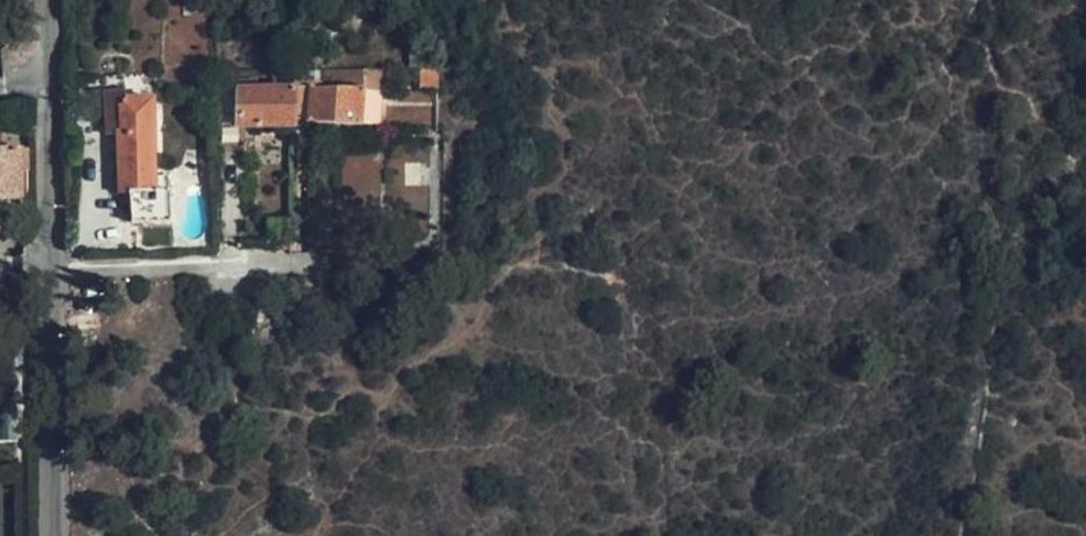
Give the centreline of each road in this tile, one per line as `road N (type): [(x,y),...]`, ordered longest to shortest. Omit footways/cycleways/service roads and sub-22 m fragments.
road 1 (unclassified): [(51,535),(50,0)]

